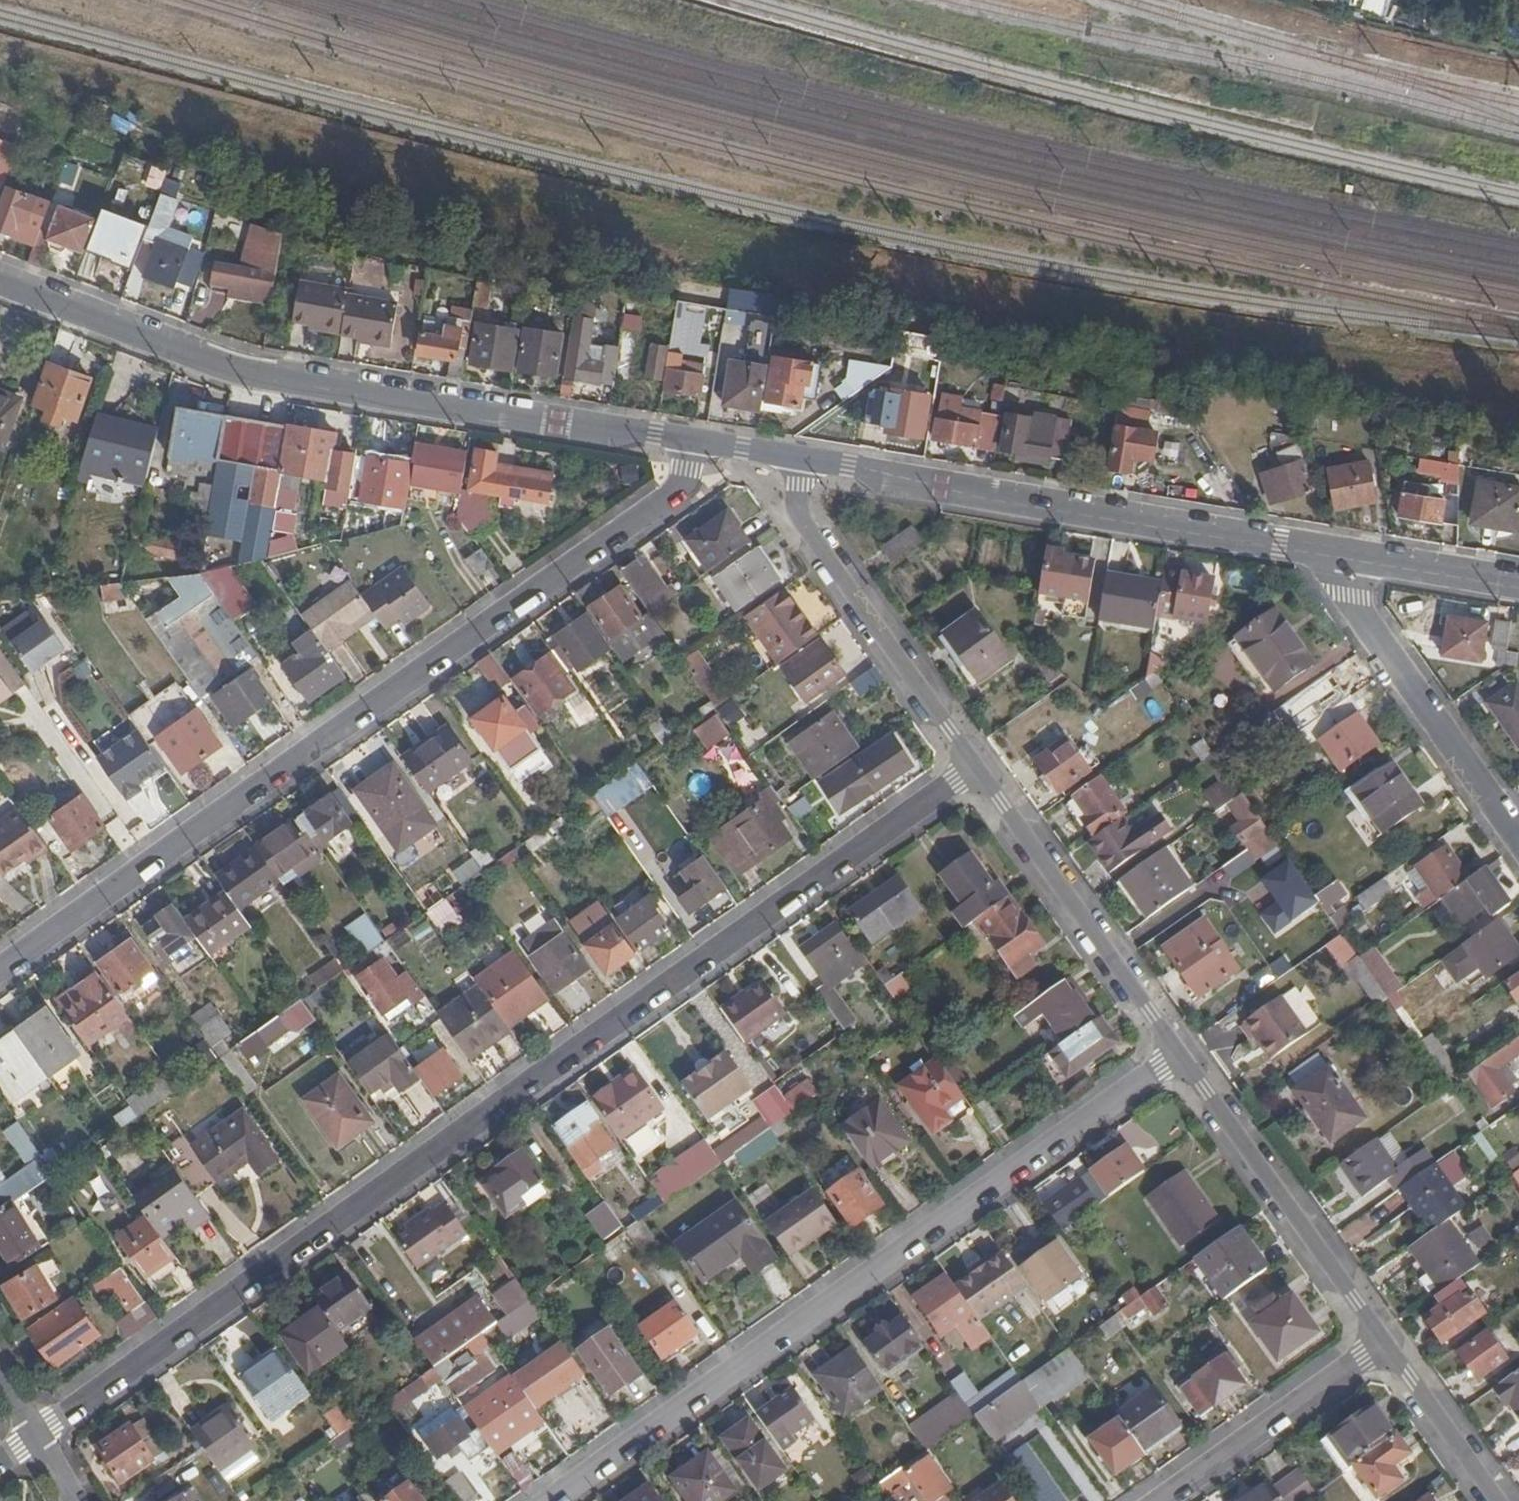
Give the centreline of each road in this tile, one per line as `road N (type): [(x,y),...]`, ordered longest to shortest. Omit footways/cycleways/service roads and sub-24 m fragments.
road 1 (residential): [(977,768),(35,1437)]
road 2 (residential): [(0,968),(679,495),(693,440)]
road 3 (residential): [(553,1500),(1179,1056)]
road 4 (tertiary): [(693,440),(241,372),(0,283)]
road 5 (tertiary): [(1337,553),(803,459)]
road 6 (residential): [(977,768),(800,517),(803,459)]
road 7 (residential): [(1179,1056),(977,768)]
road 8 (residential): [(1378,1344),(1179,1056)]
road 9 (unclassified): [(1337,553),(1347,596),(1518,844)]
road 10 (residential): [(1159,1500),(1378,1344)]
road 11 (residential): [(1495,1500),(1378,1344)]
road 12 (tertiary): [(1518,585),(1337,553)]

